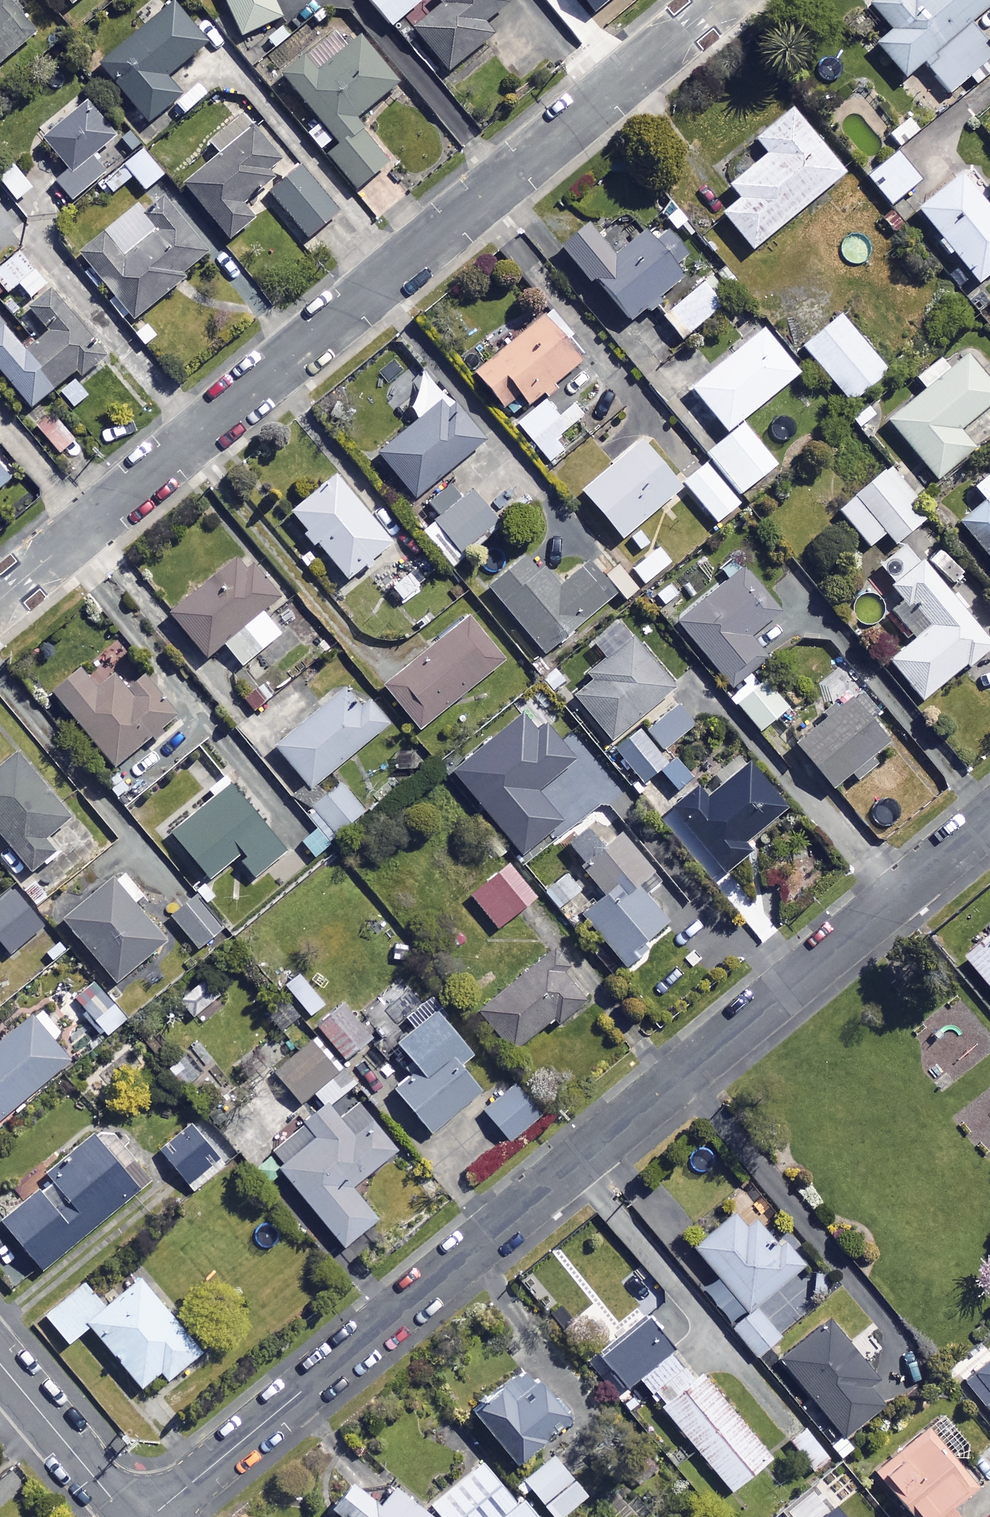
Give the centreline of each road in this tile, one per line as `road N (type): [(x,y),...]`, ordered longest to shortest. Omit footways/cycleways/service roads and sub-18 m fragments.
road 1 (residential): [(989,819),(150,1516)]
road 2 (residential): [(720,0),(0,601)]
road 3 (residential): [(0,1363),(128,1516)]

